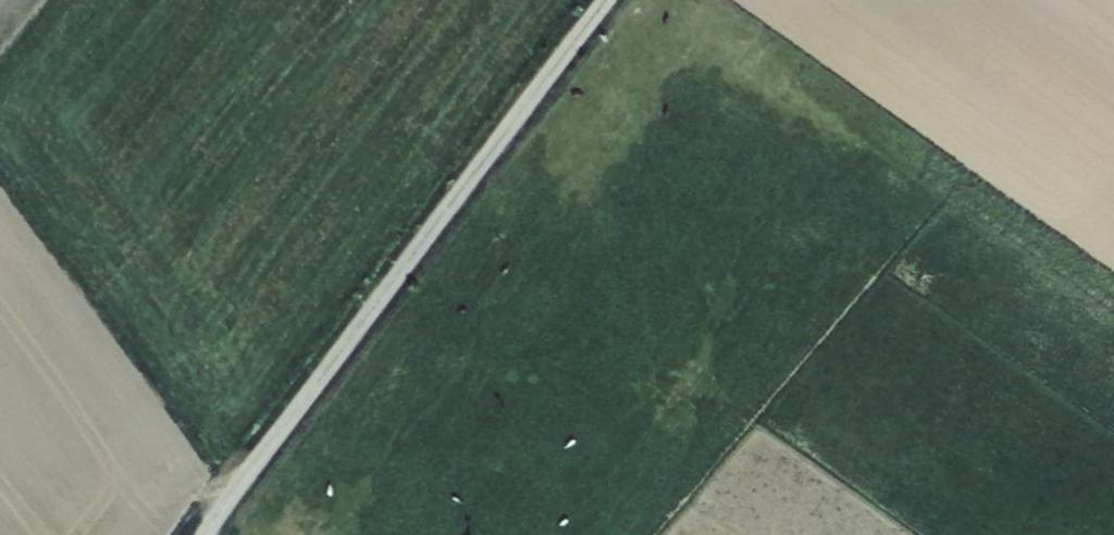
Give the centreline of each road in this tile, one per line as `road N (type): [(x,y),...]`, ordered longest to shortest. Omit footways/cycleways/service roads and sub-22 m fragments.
road 1 (unclassified): [(606,0),(207,534)]

